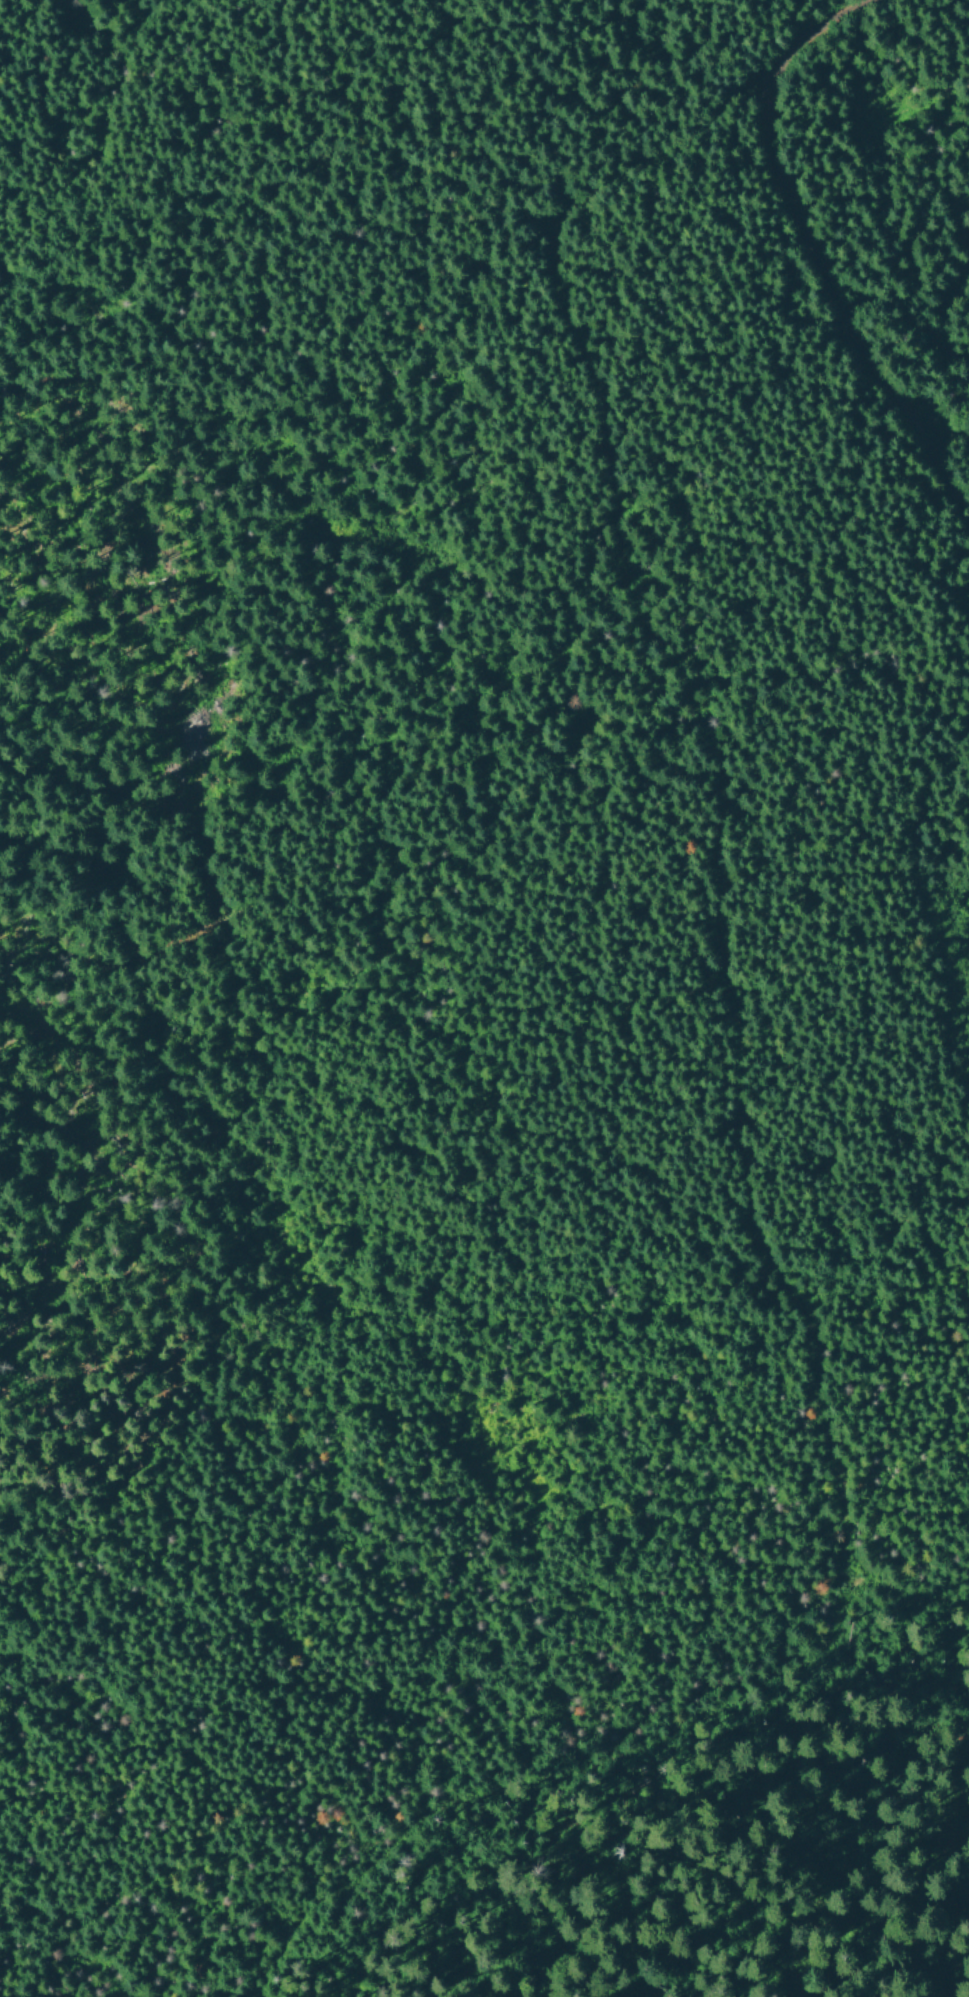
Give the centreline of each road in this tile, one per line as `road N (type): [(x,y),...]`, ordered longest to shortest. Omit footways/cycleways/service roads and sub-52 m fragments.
road 1 (track): [(778,71),(711,133),(565,214),(554,233),(556,268),(602,404),(626,543),(704,755),(717,815),(756,1232),(807,1330)]
road 2 (residential): [(968,523),(917,428),(862,360),(828,297),(770,137),(778,71),(792,50),(879,0)]

